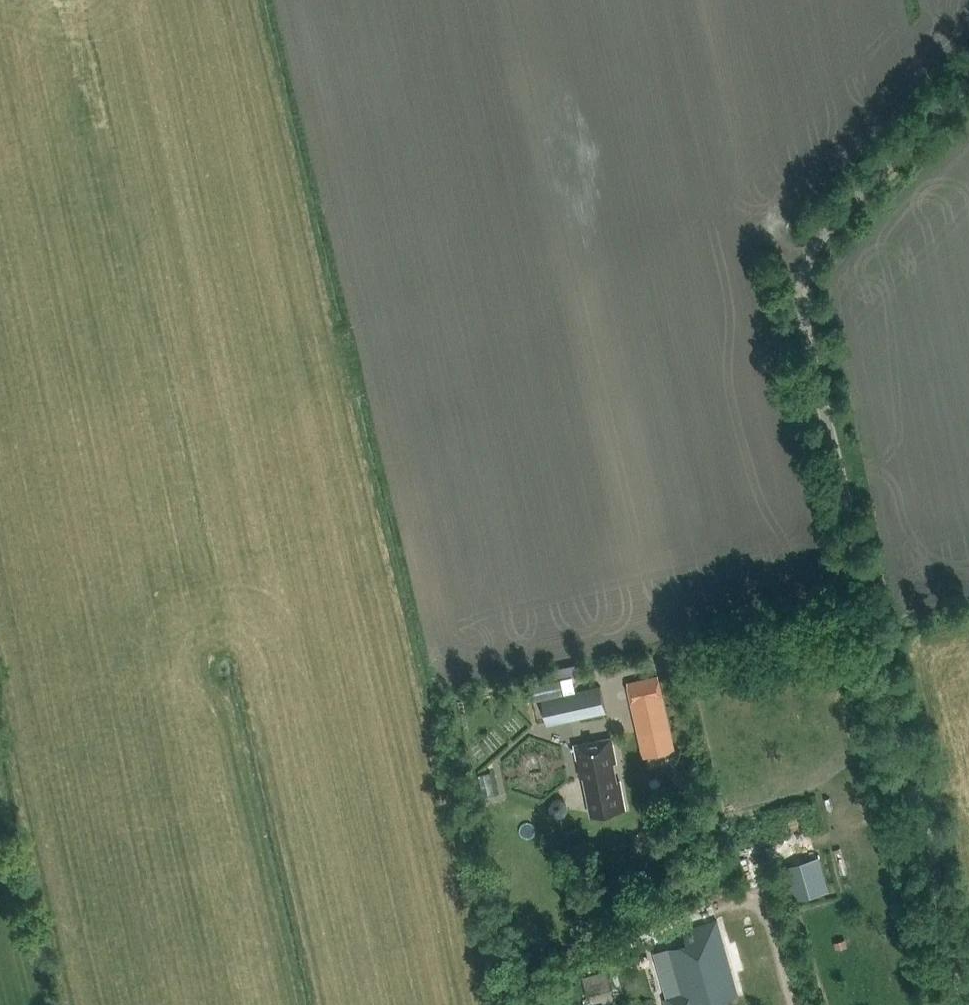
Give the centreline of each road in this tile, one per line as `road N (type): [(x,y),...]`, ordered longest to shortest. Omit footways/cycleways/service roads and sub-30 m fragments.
road 1 (unclassified): [(968,976),(813,323),(812,247),(835,193),(968,62)]

